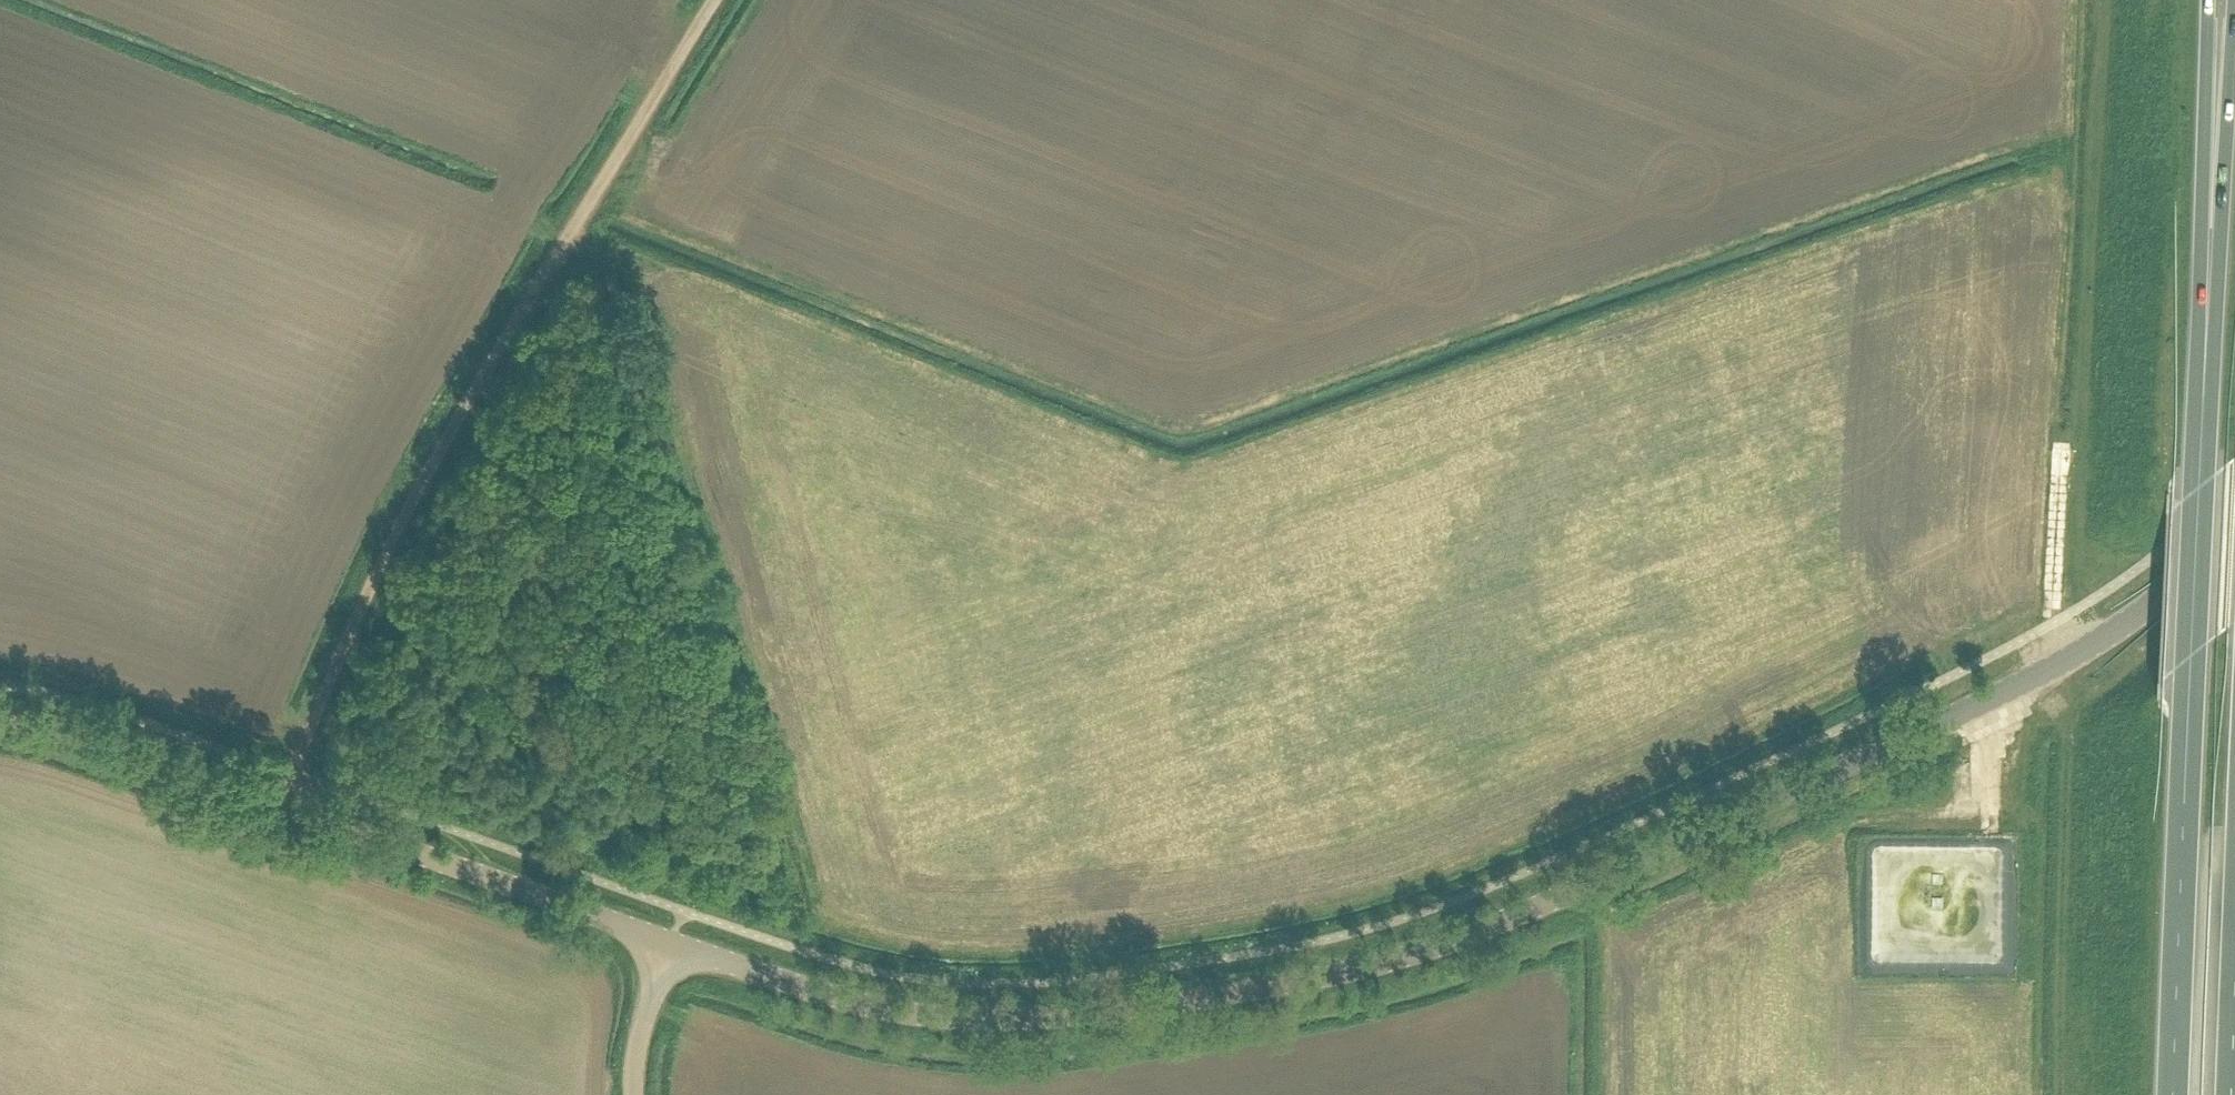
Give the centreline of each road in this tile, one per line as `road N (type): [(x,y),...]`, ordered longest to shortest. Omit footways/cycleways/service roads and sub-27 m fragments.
road 1 (tertiary): [(669,942),(871,1004),(975,1018),(1154,1005),(1377,962),(1479,930),(1942,721),(2136,613),(2234,535)]
road 2 (track): [(278,803),(378,567),(438,450),(711,0)]
road 3 (tertiary): [(0,716),(118,744),(669,942)]
road 4 (trunk): [(2200,456),(2173,1094)]
road 5 (trunk): [(2206,0),(2200,456)]
road 6 (trunk): [(2234,14),(2200,456)]
road 7 (unclassified): [(633,1094),(636,1043),(669,942)]

